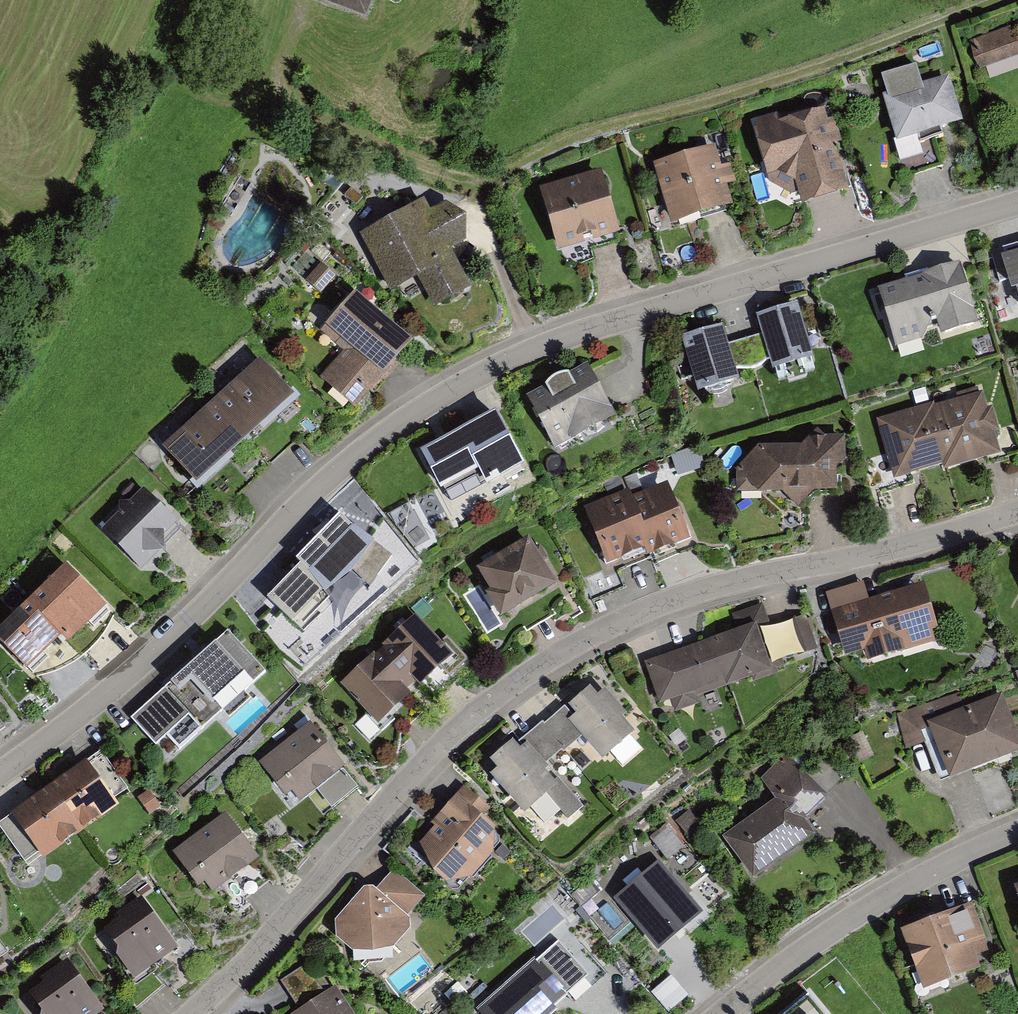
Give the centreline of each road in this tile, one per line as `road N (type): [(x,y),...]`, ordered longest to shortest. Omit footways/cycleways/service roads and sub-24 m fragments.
road 1 (residential): [(0,775),(157,653),(313,491),(457,386),(581,331),(1017,203)]
road 2 (residential): [(192,1013),(426,759),(545,662),(712,586),(896,549),(1017,512)]
road 3 (track): [(996,0),(796,73),(549,149),(481,189),(477,215),(534,349)]
road 4 (residential): [(1017,833),(852,917),(723,1013)]

